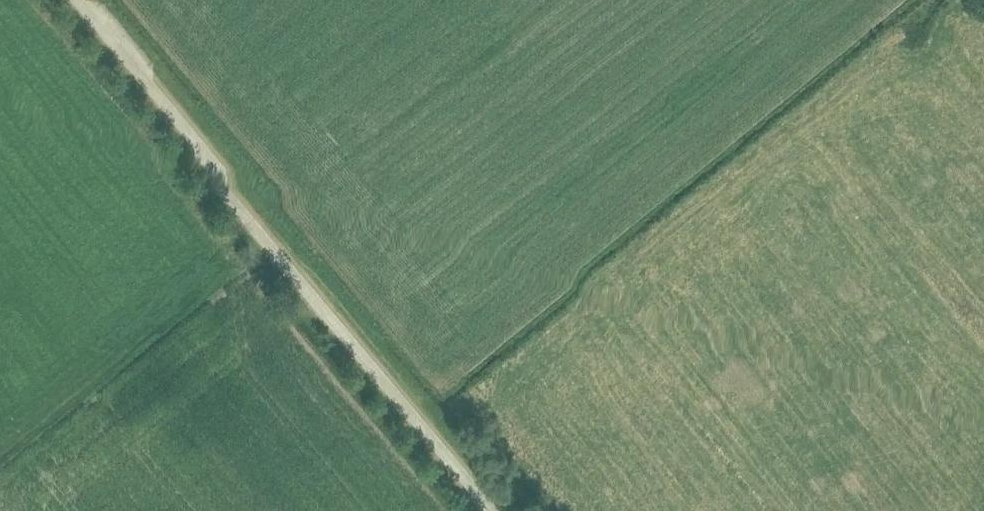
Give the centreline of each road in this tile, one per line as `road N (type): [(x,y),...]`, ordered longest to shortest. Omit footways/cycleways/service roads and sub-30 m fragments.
road 1 (unclassified): [(502,510),(72,0)]

